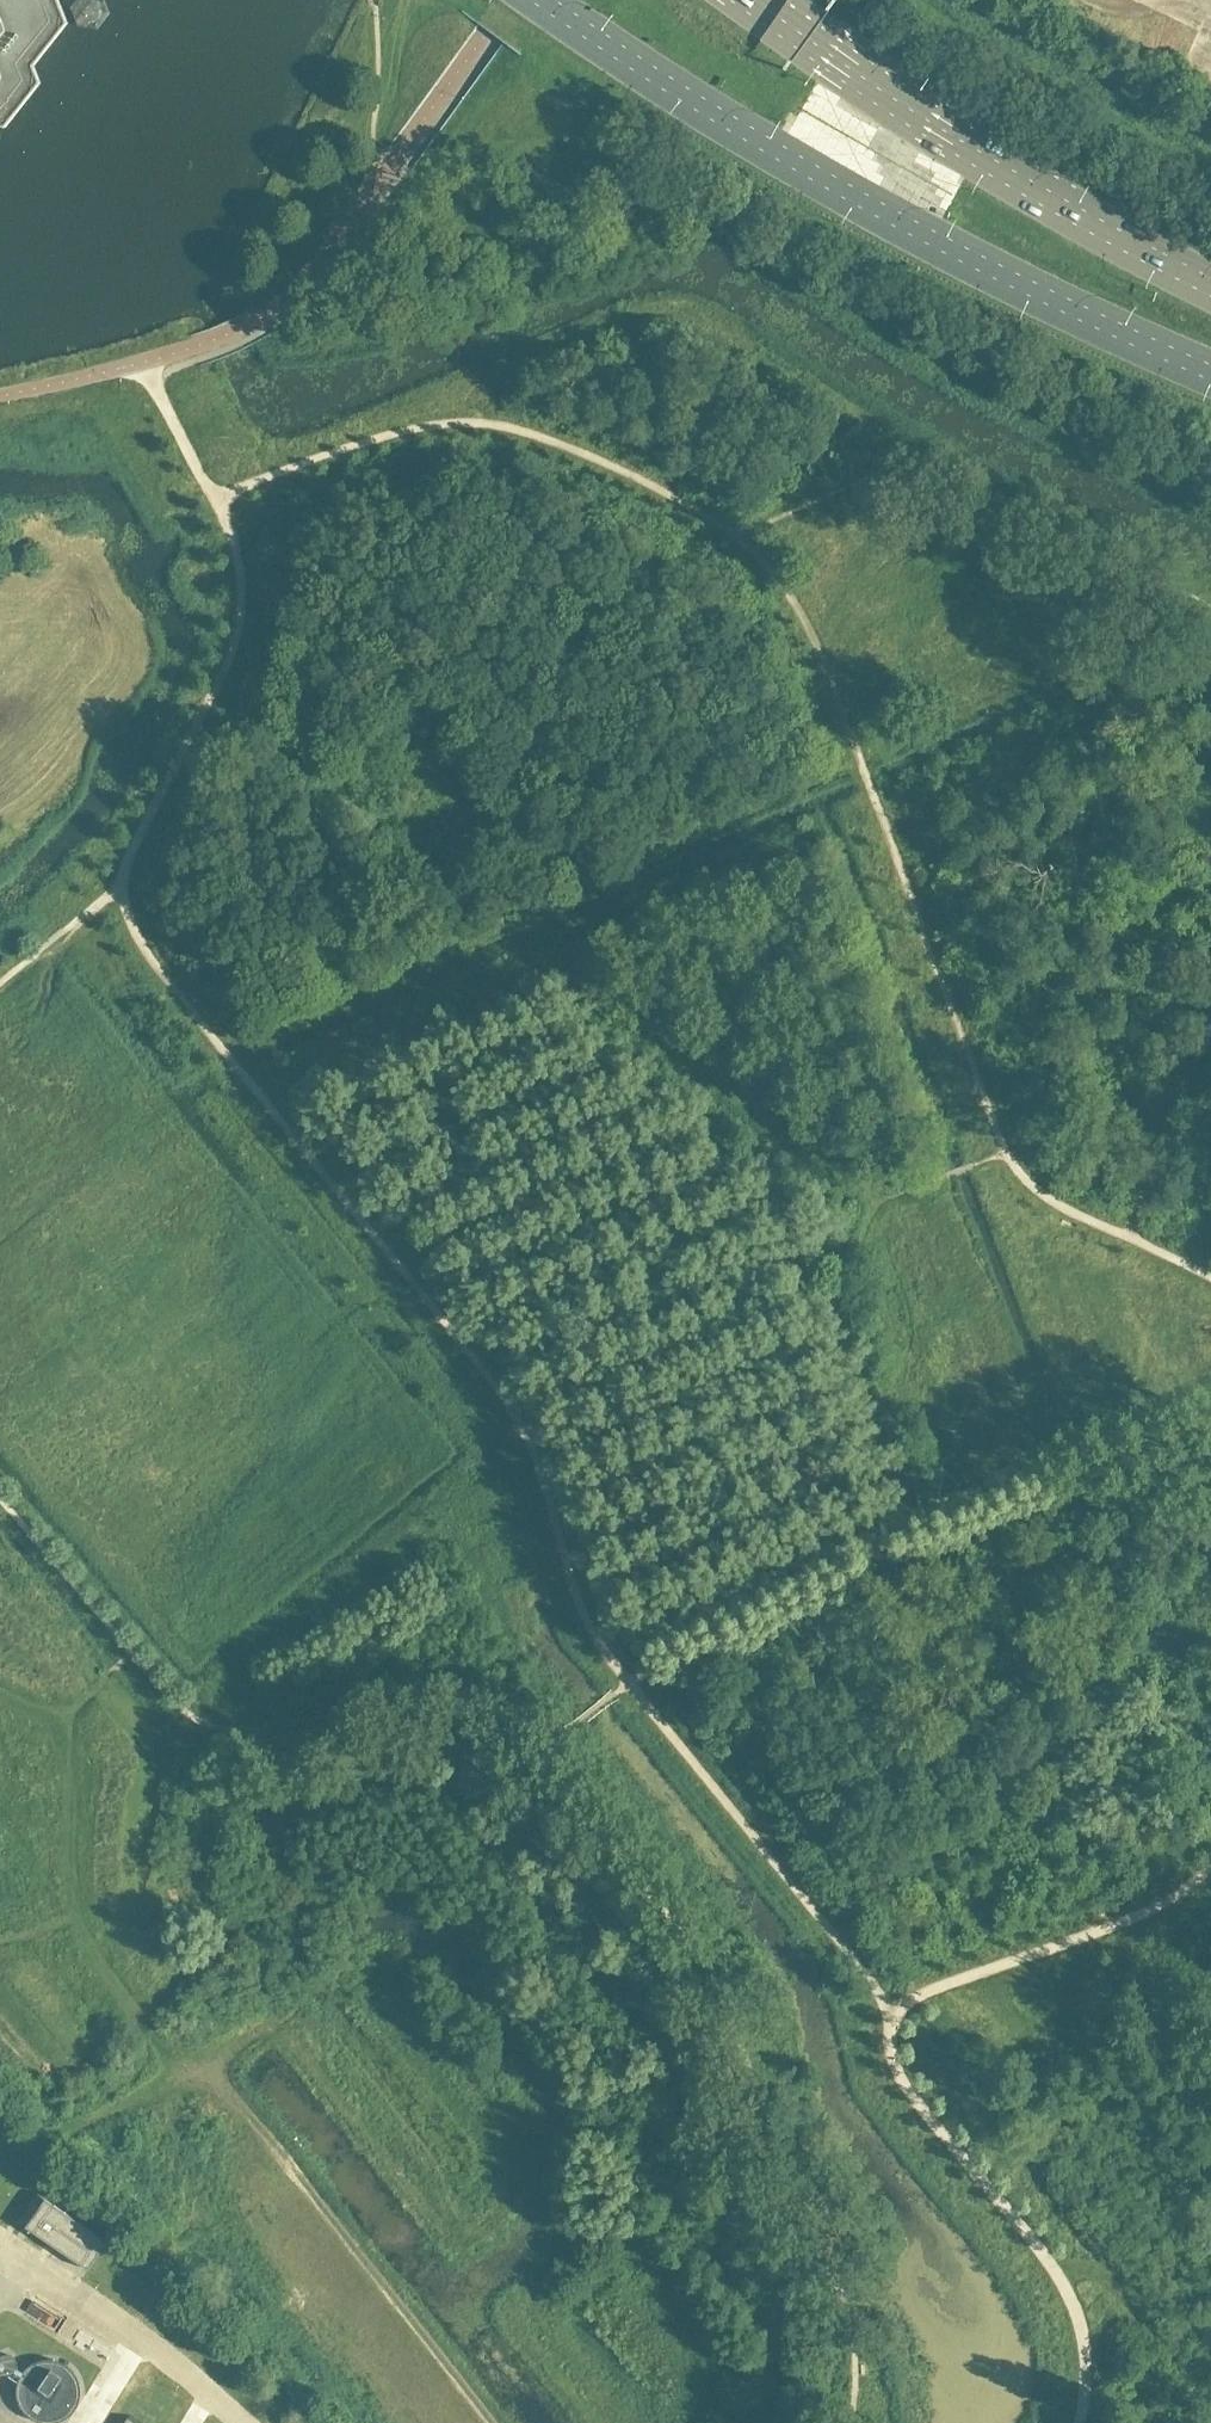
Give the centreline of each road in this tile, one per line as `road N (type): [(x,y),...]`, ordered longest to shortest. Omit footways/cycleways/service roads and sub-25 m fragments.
road 1 (primary): [(545,0),(681,96),(866,205),(1210,374)]
road 2 (primary): [(1210,285),(974,158),(754,0)]

